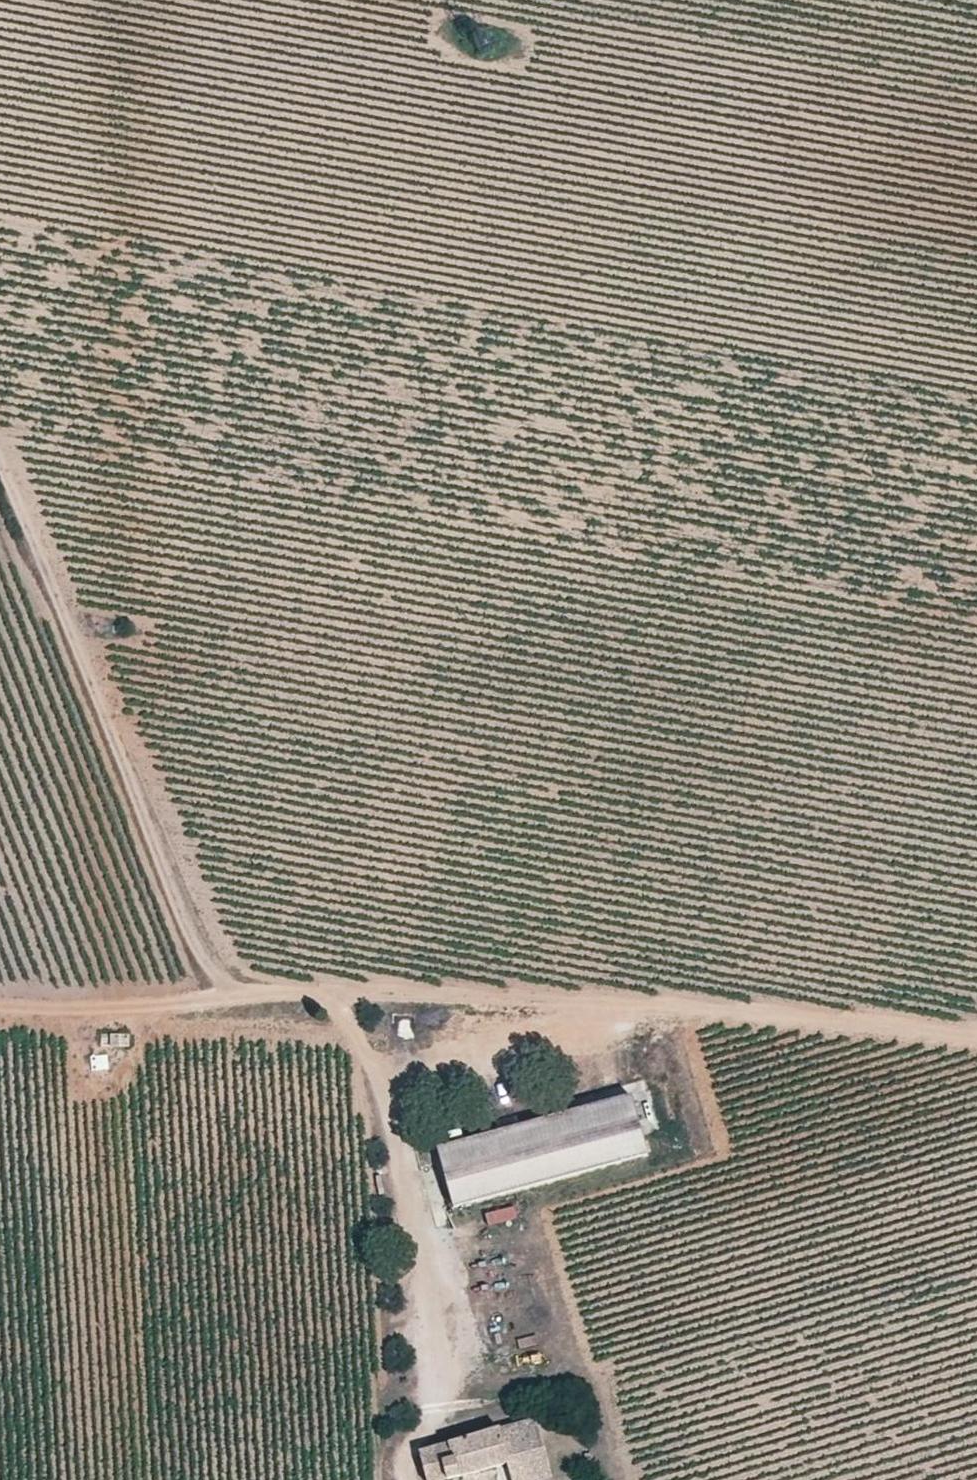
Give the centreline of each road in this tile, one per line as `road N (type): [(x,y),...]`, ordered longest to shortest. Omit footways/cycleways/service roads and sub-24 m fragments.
road 1 (track): [(332,993),(428,991),(976,1035)]
road 2 (track): [(413,1479),(410,1447),(459,1392),(467,1355),(360,1036),(332,993)]
road 3 (track): [(0,1001),(332,993)]

